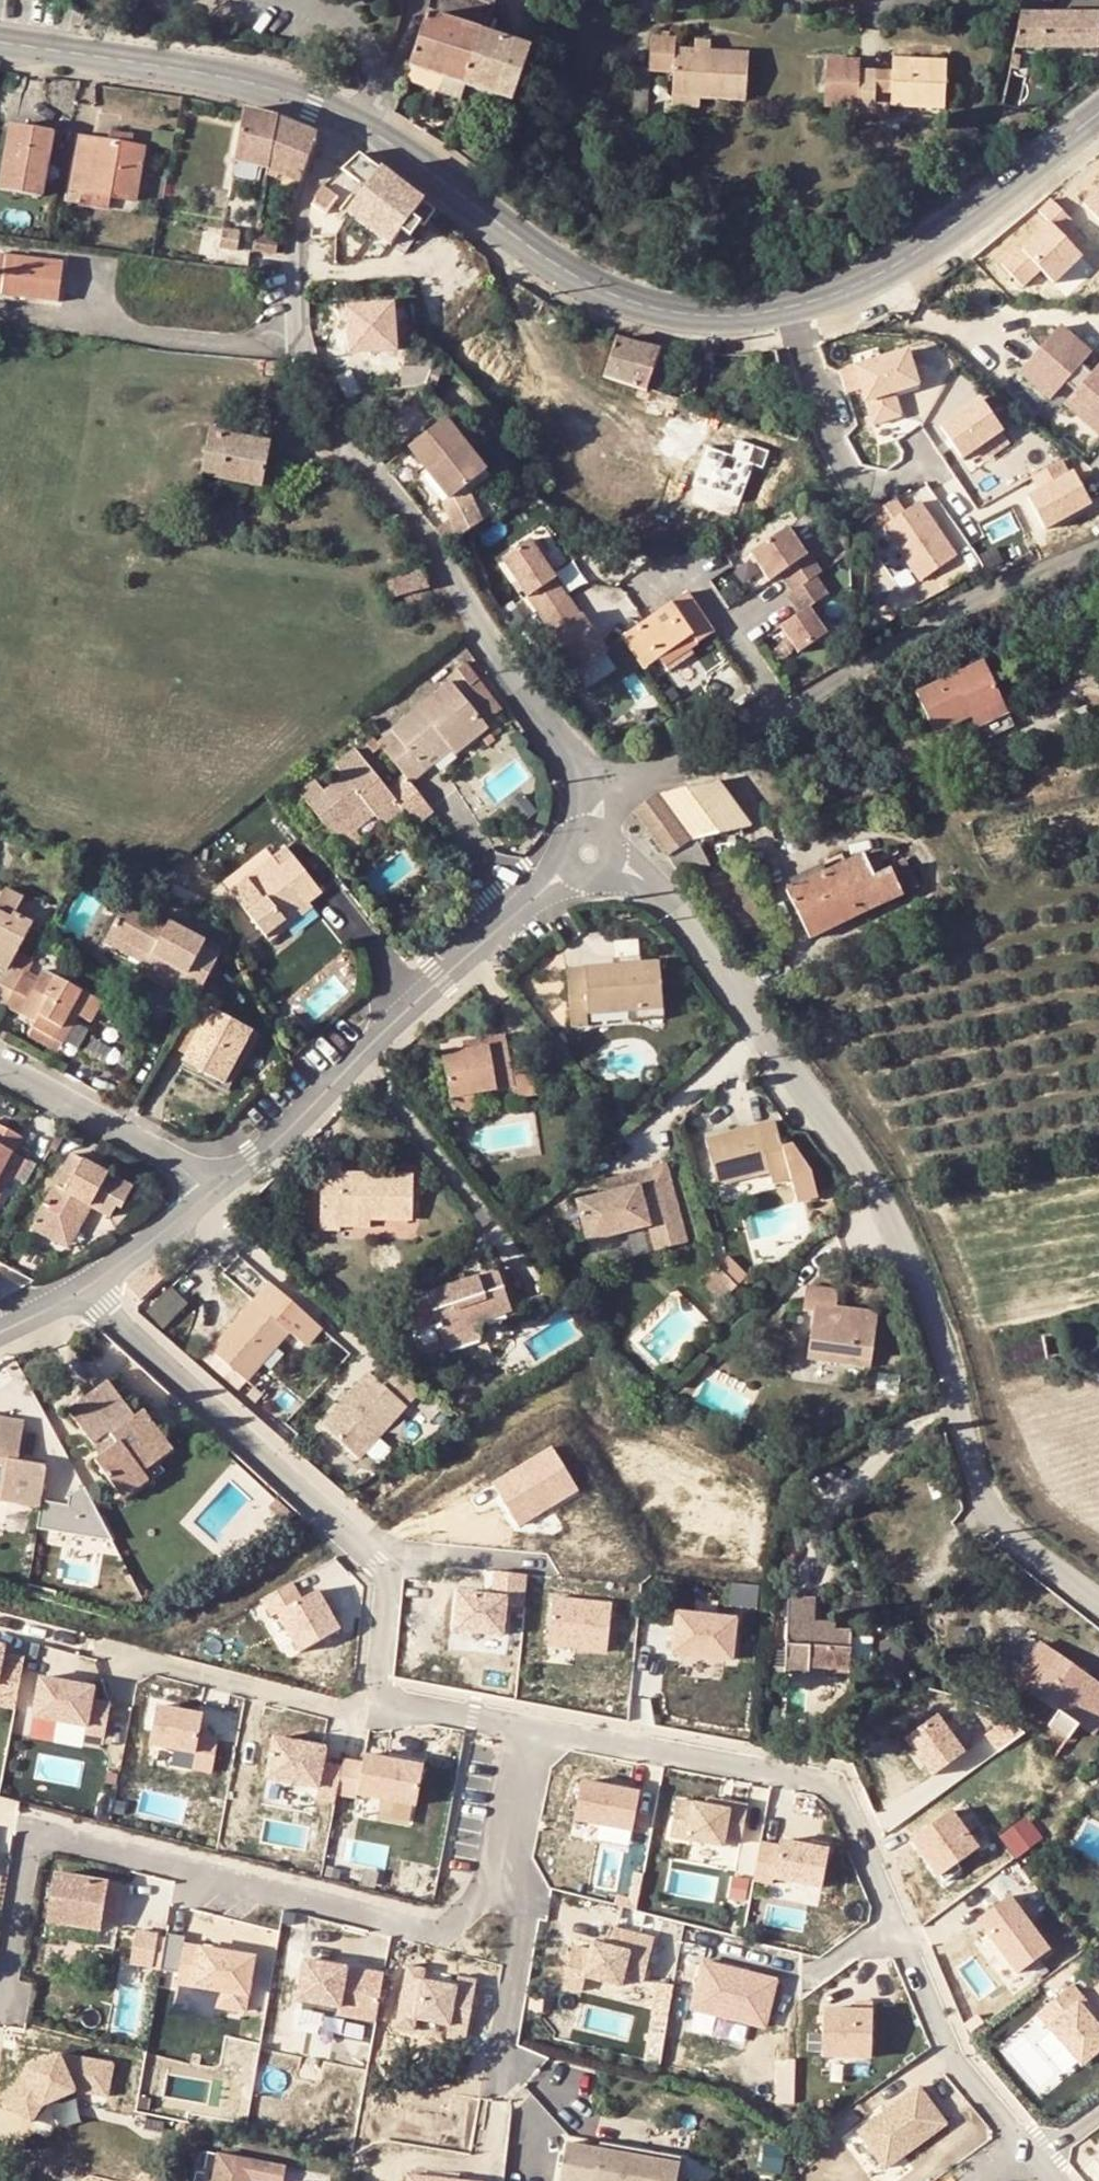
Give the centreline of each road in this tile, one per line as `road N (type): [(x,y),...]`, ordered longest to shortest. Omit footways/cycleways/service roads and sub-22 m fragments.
road 1 (residential): [(95,1282),(120,1324),(335,1523),(387,1553),(379,1699),(835,1777),(956,2060),(1056,2180)]
road 2 (residential): [(657,892),(887,1196),(1004,1533),(1098,1592)]
road 3 (unclassified): [(349,120),(307,190),(299,229),(300,348),(311,378),(417,530),(479,641),(593,780)]
road 4 (residential): [(593,780),(657,769),(788,722),(983,601),(1098,544)]
road 5 (secondary): [(1098,119),(892,267),(795,306),(688,314)]
road 6 (unclassified): [(530,902),(210,1196)]
road 7 (secondary): [(349,120),(575,275),(688,314)]
road 8 (secondary): [(0,42),(208,74),(313,101),(349,120)]
road 9 (unclassified): [(210,1196),(167,1156),(0,1065)]
road 10 (residential): [(210,1196),(95,1282)]
road 11 (residential): [(349,120),(398,65),(421,0)]

